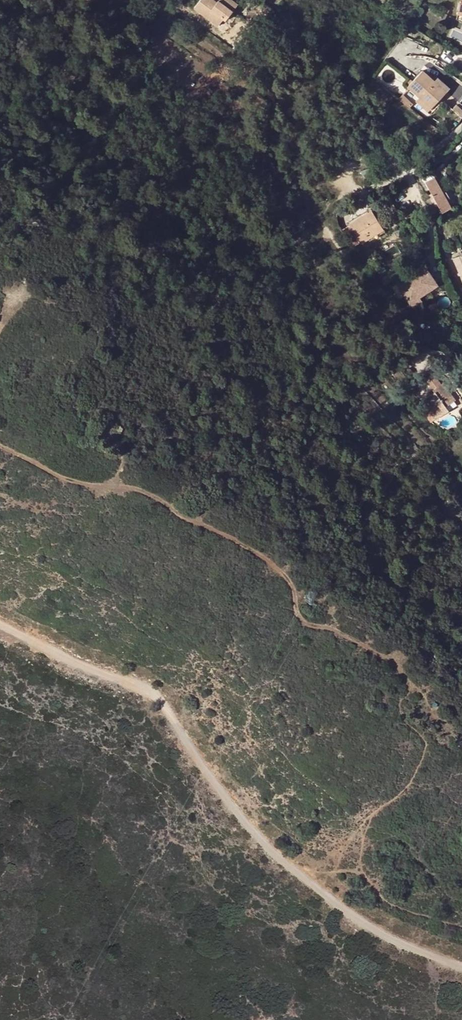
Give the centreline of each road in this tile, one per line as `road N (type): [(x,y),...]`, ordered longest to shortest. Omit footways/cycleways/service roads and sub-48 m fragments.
road 1 (track): [(461,962),(335,909),(252,835),(165,704),(47,654),(0,624)]

